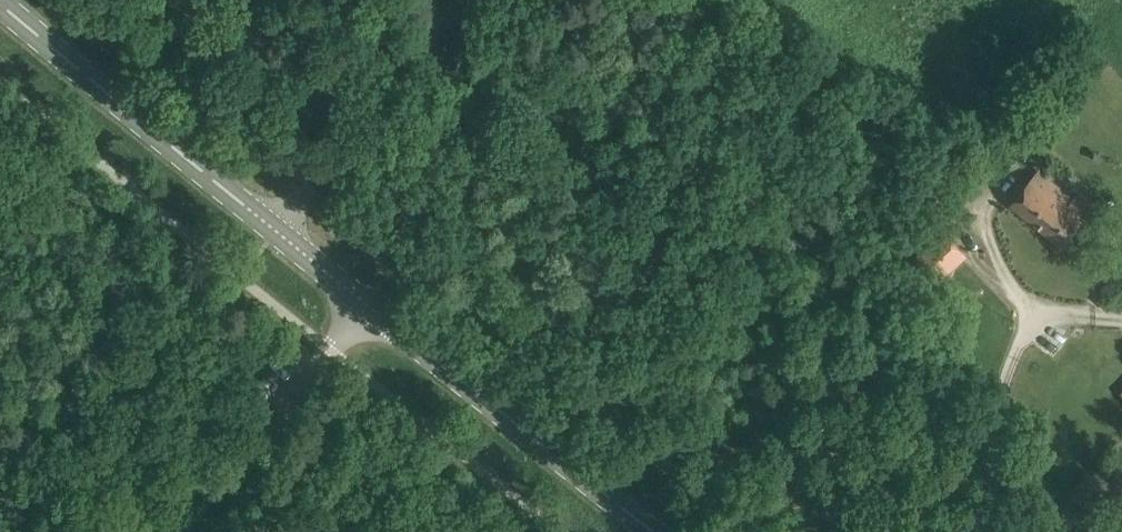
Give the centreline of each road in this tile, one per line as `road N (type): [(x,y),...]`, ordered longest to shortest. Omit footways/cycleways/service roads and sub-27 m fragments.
road 1 (tertiary): [(664,531),(368,302)]
road 2 (tertiary): [(278,230),(6,0)]
road 3 (residential): [(984,531),(1023,313),(1121,317)]
road 4 (unclassified): [(278,230),(463,0)]
road 5 (unclassified): [(183,531),(368,302)]

